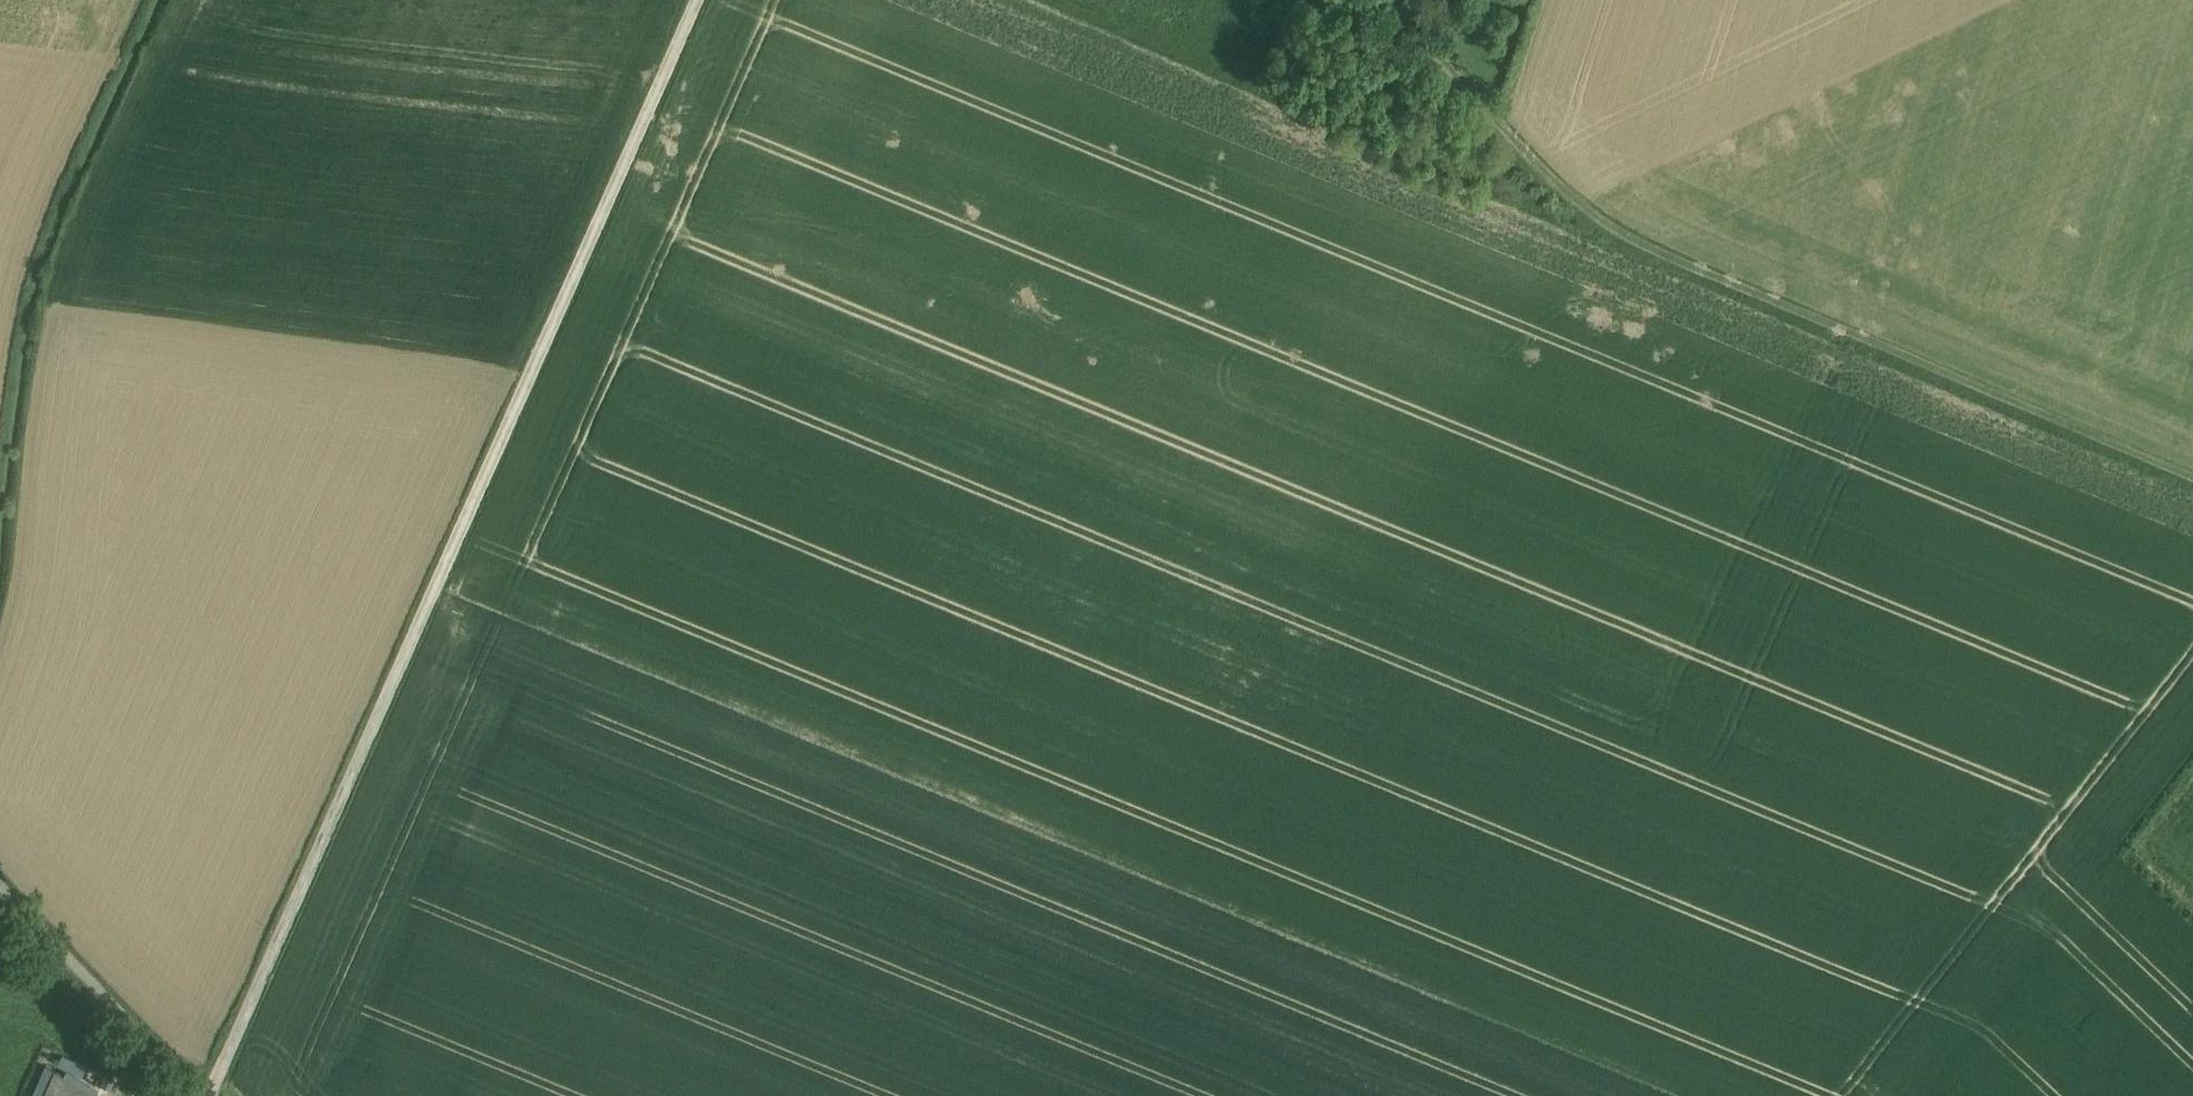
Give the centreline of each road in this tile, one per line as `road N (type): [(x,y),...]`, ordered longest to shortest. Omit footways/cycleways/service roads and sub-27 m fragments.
road 1 (residential): [(214,1095),(699,0)]
road 2 (unclassified): [(2192,472),(1834,318),(1662,257),(1596,219),(1515,152),(1379,0)]

